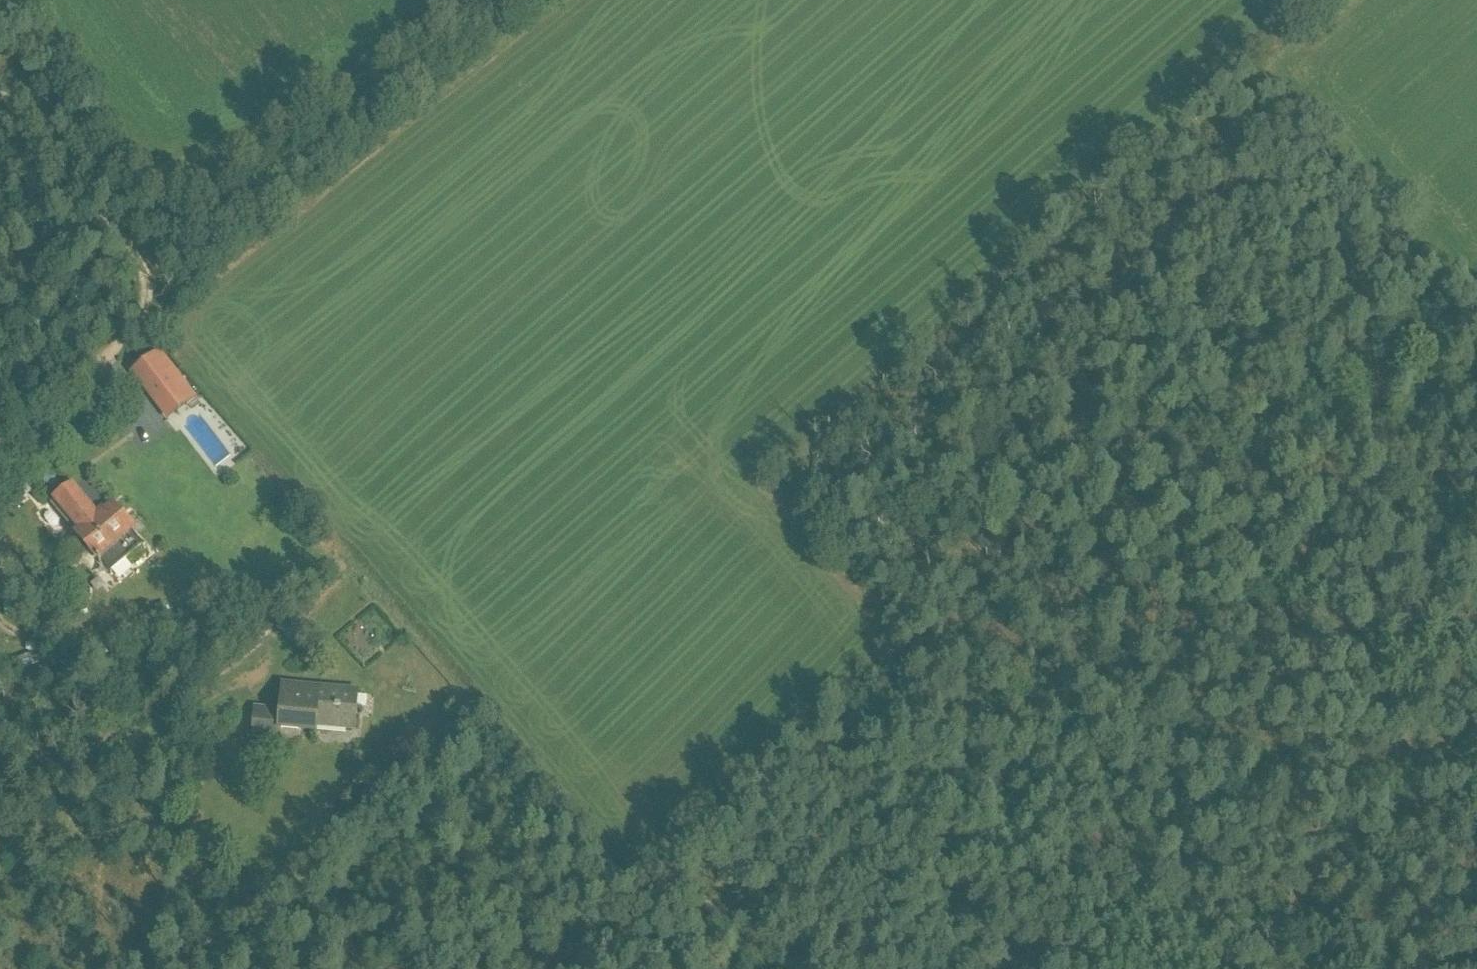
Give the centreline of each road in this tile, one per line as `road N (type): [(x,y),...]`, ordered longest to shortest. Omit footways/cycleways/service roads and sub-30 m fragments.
road 1 (track): [(160,315),(0,444)]

